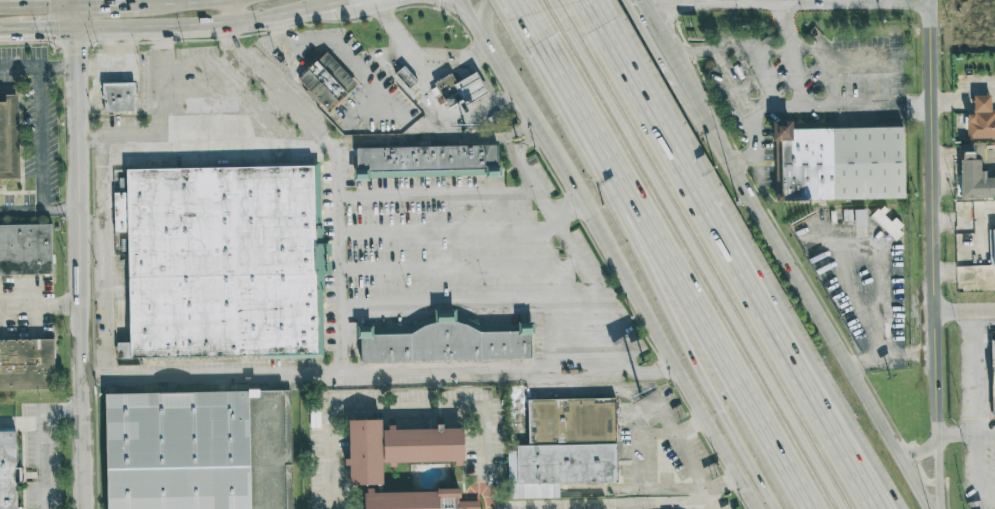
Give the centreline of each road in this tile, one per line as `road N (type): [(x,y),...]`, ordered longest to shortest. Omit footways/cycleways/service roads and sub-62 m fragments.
road 1 (motorway): [(888,508),(592,0)]
road 2 (motorway): [(557,7),(849,508)]
road 3 (residential): [(75,0),(86,508)]
road 4 (primary): [(931,508),(691,91)]
road 5 (residential): [(926,0),(936,440)]
road 6 (motorway): [(607,169),(806,508)]
road 7 (motorway): [(607,169),(773,508)]
road 8 (primary): [(589,211),(757,508)]
road 9 (residential): [(645,8),(926,2)]
road 10 (secondary): [(76,30),(236,20),(340,0)]
road 11 (motorway): [(904,508),(802,356)]
road 12 (motorway): [(522,17),(607,169)]
road 13 (primary): [(500,64),(589,211)]

